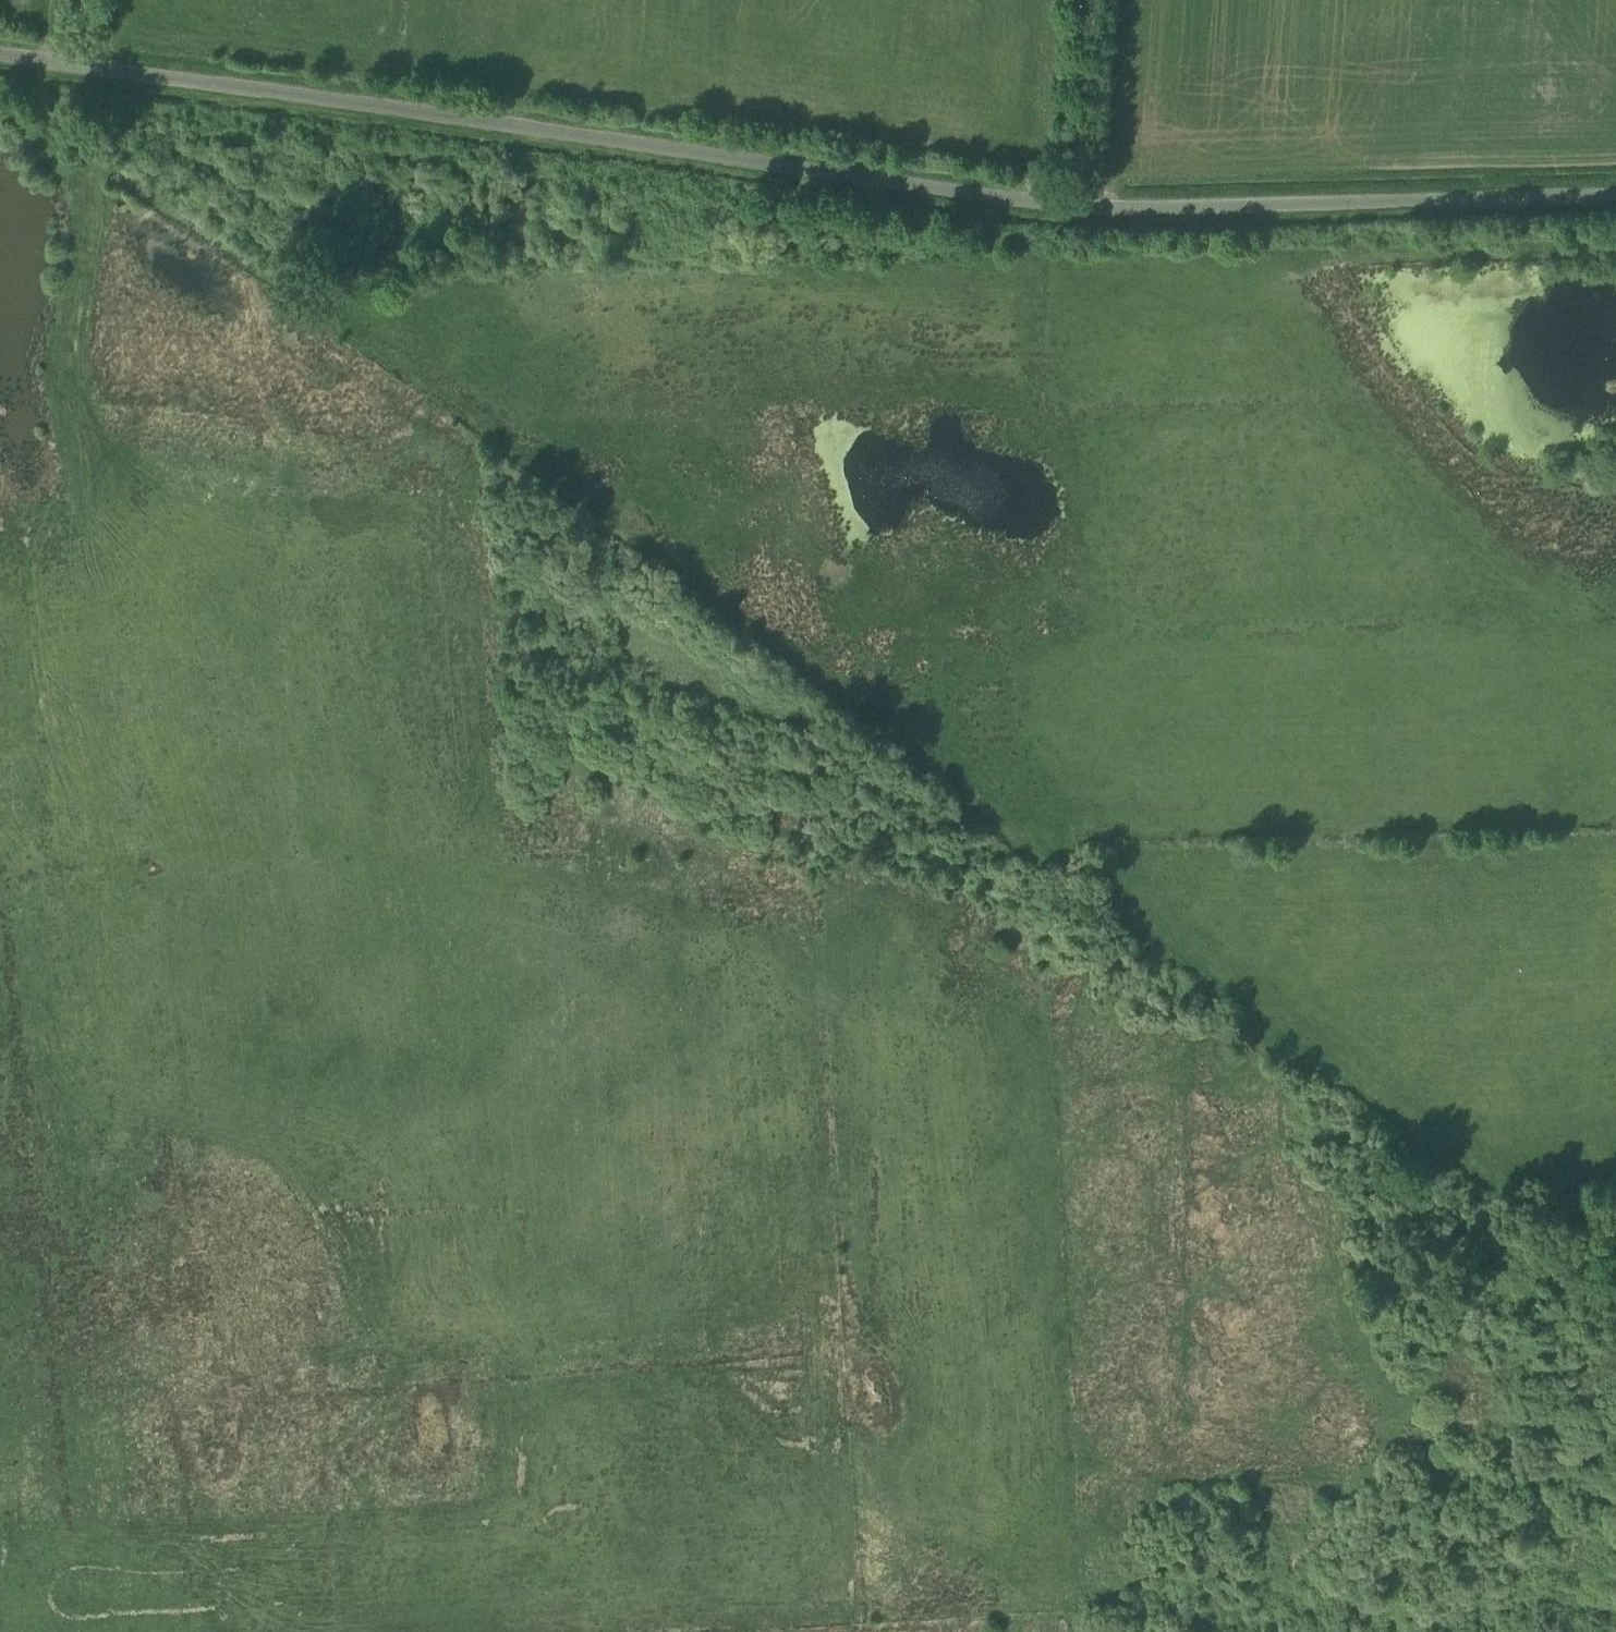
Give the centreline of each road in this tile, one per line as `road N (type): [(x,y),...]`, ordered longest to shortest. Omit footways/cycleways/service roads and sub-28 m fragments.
road 1 (unclassified): [(0,51),(1061,205),(1615,195)]

